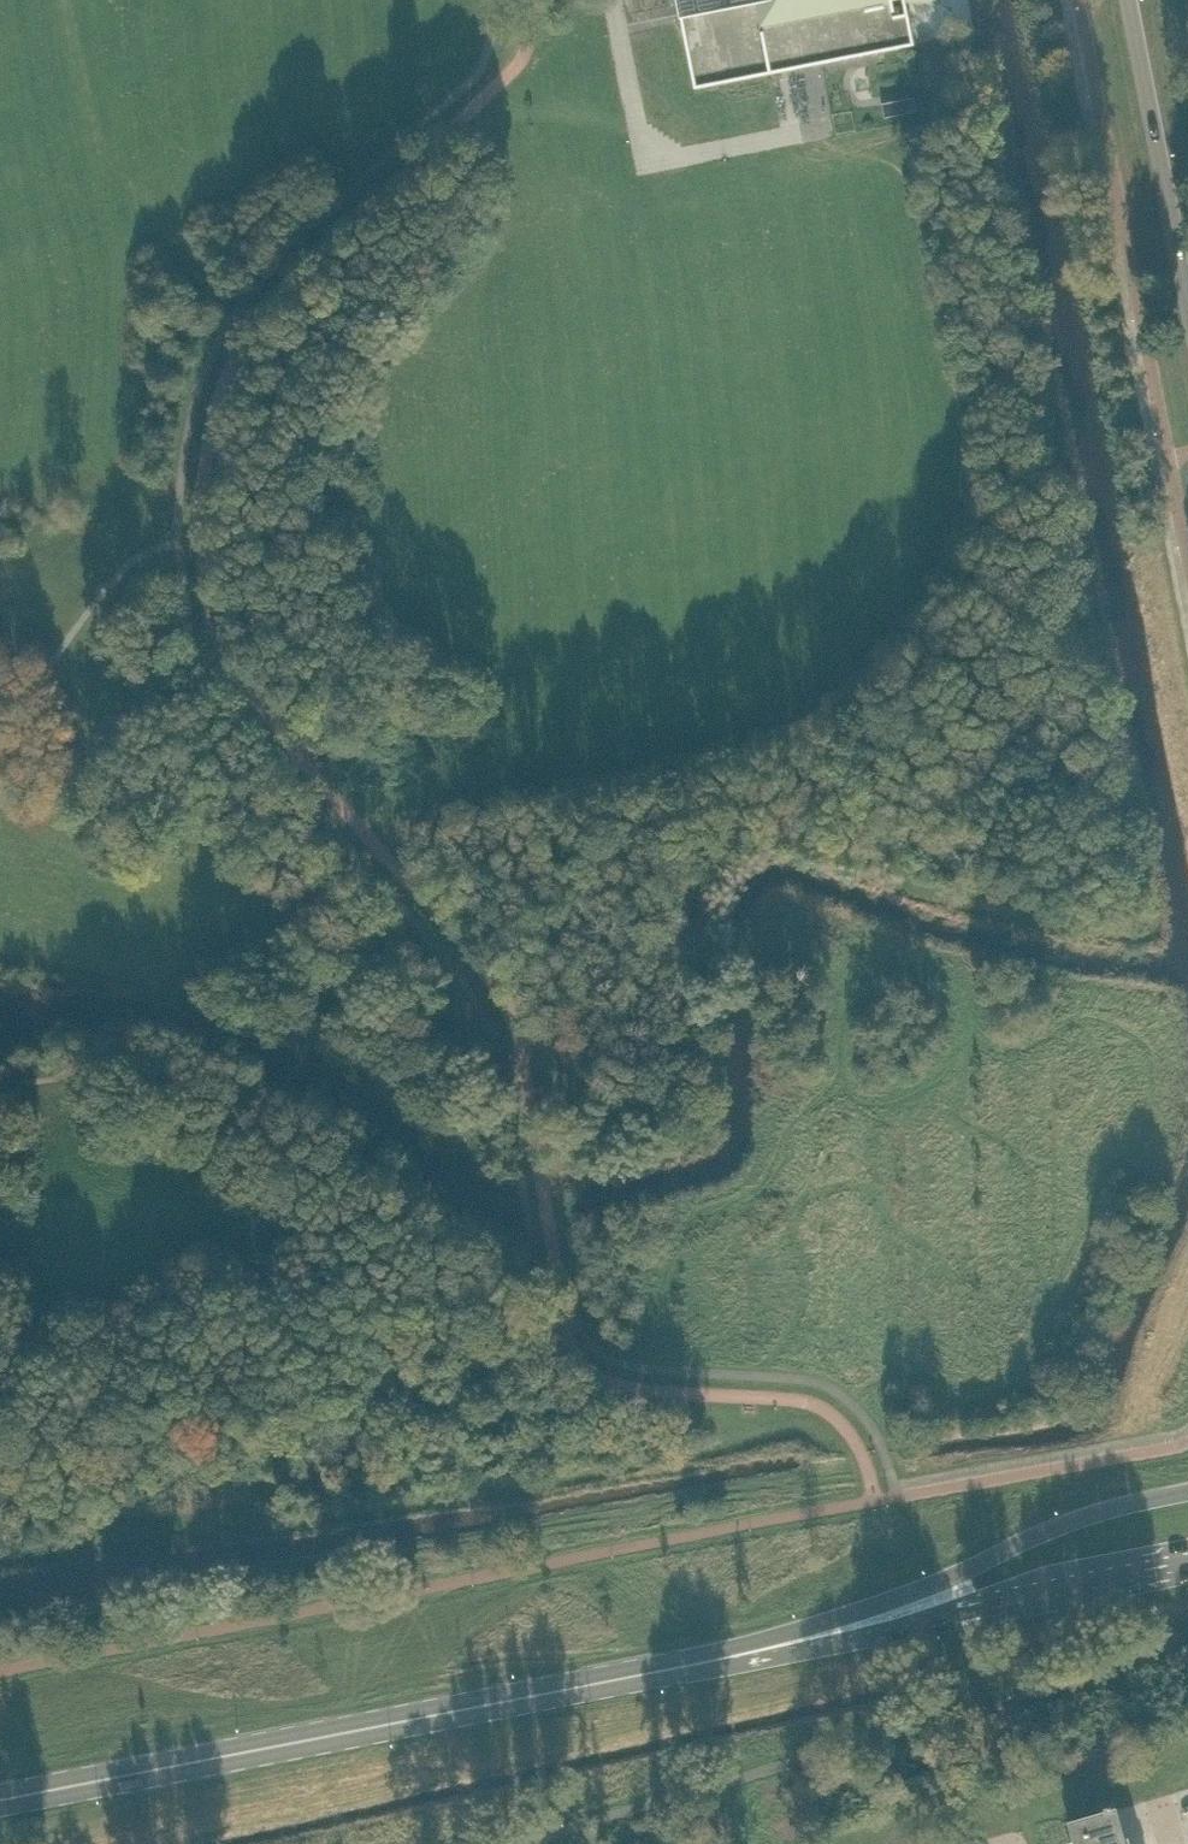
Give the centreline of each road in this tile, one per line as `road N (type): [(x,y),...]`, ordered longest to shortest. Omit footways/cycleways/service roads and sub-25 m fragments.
road 1 (secondary): [(791,1643),(0,1801)]
road 2 (secondary): [(1187,1490),(1064,1526),(791,1643)]
road 3 (secondary): [(791,1643),(1187,1562)]
road 4 (secondary): [(1131,0),(1187,288)]

